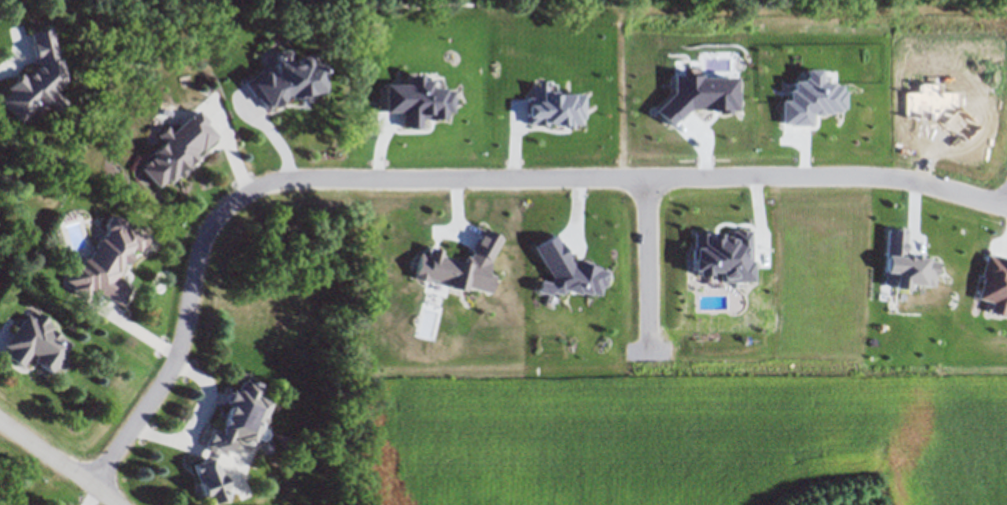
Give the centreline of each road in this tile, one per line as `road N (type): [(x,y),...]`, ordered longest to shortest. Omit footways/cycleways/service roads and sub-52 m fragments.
road 1 (residential): [(319,178),(890,176),(1006,205)]
road 2 (residential): [(319,178),(247,192),(212,222),(192,270),(177,355),(93,486)]
road 3 (residential): [(646,177),(647,358)]
road 4 (residential): [(116,504),(0,421)]

